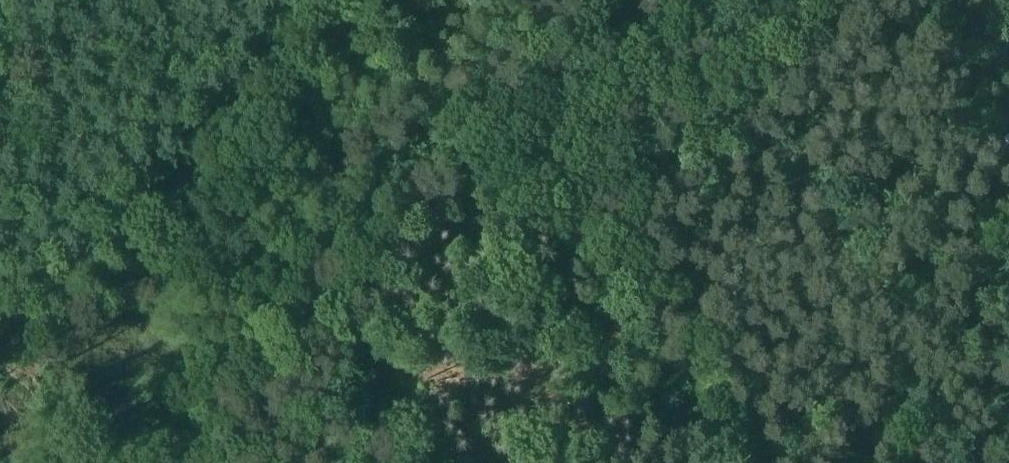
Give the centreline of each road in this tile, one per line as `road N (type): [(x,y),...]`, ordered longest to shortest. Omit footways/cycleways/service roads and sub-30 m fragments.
road 1 (unclassified): [(334,0),(0,320)]

